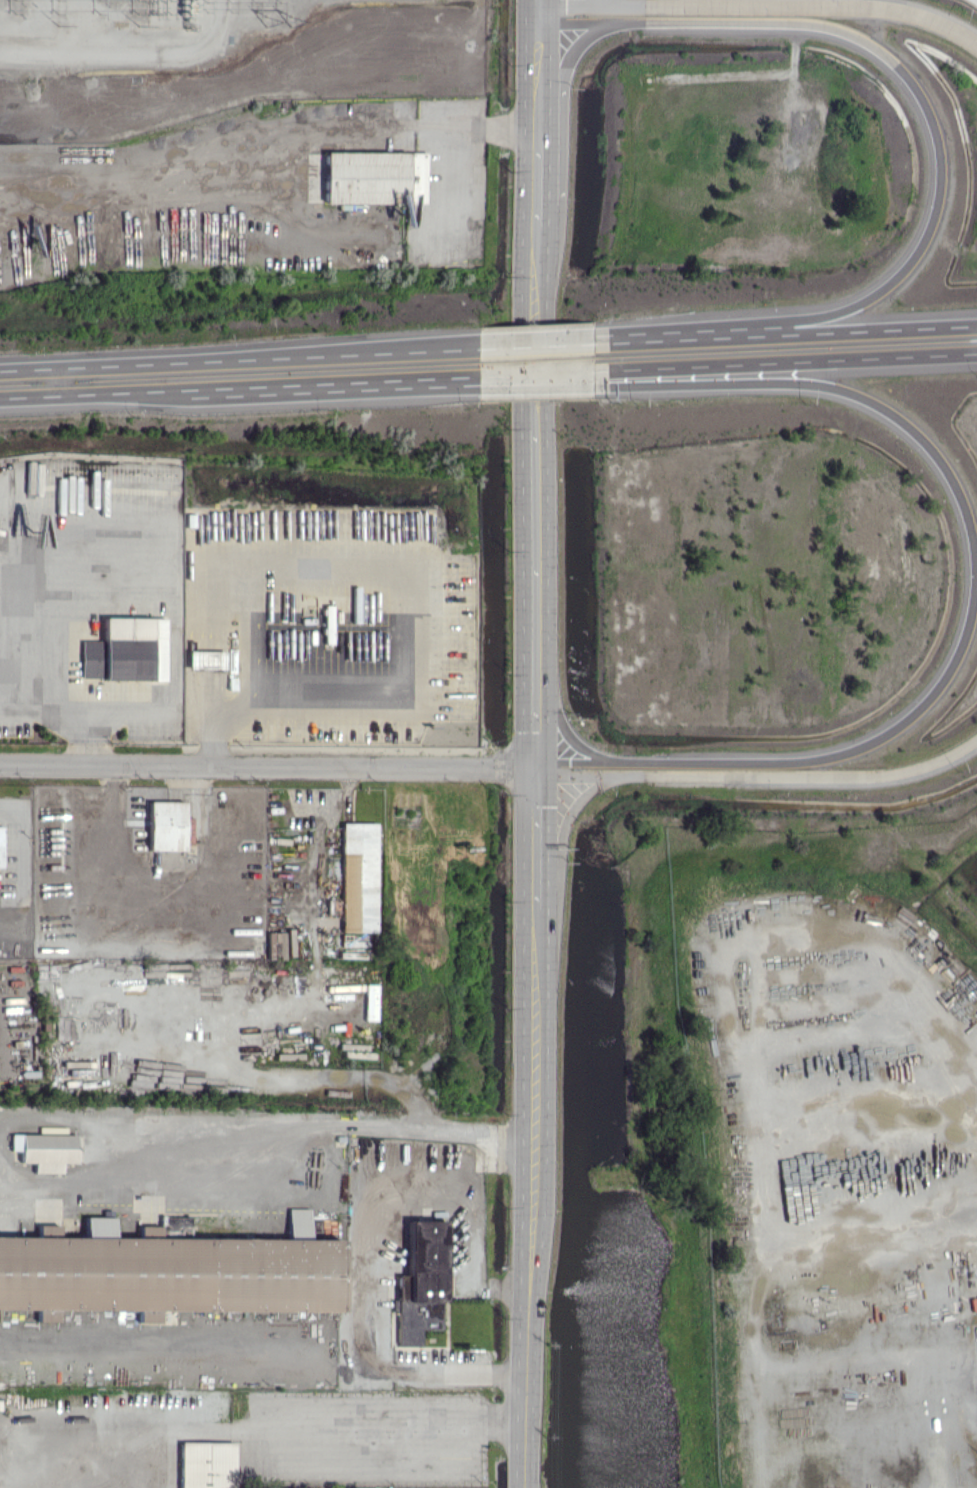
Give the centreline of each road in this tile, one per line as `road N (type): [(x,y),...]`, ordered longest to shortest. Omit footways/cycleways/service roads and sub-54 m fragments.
road 1 (motorway): [(537,22),(834,28),(903,67),(939,131),(945,175),(938,217),(918,254),(875,295),(821,317),(641,339)]
road 2 (residential): [(0,763),(536,767)]
road 3 (motorway): [(976,596),(969,635),(943,687),(920,713),(864,748),(804,762),(536,767)]
road 4 (motorway): [(479,348),(0,370)]
road 5 (motorway): [(0,397),(479,377)]
road 6 (motorway): [(594,380),(815,384),(859,396),(937,451),(970,509),(976,539)]
road 7 (motorway): [(536,767),(867,777),(936,762),(976,740)]
road 8 (motorway): [(592,371),(976,353)]
road 9 (motorway): [(976,42),(894,10),(621,7)]
road 10 (motorway): [(976,323),(641,339)]
road 11 (primary): [(536,767),(537,436)]
road 12 (primary): [(532,1130),(536,901)]
road 13 (primary): [(526,1487),(530,1287)]
road 14 (primary): [(537,436),(538,243)]
road 15 (motorway): [(536,901),(572,808),(620,775)]
road 16 (motorway): [(539,130),(583,44),(616,22)]
road 17 (primary): [(536,901),(536,767)]
road 18 (primary): [(530,1287),(532,1158)]
road 19 (motorway): [(619,762),(569,735),(536,675)]

